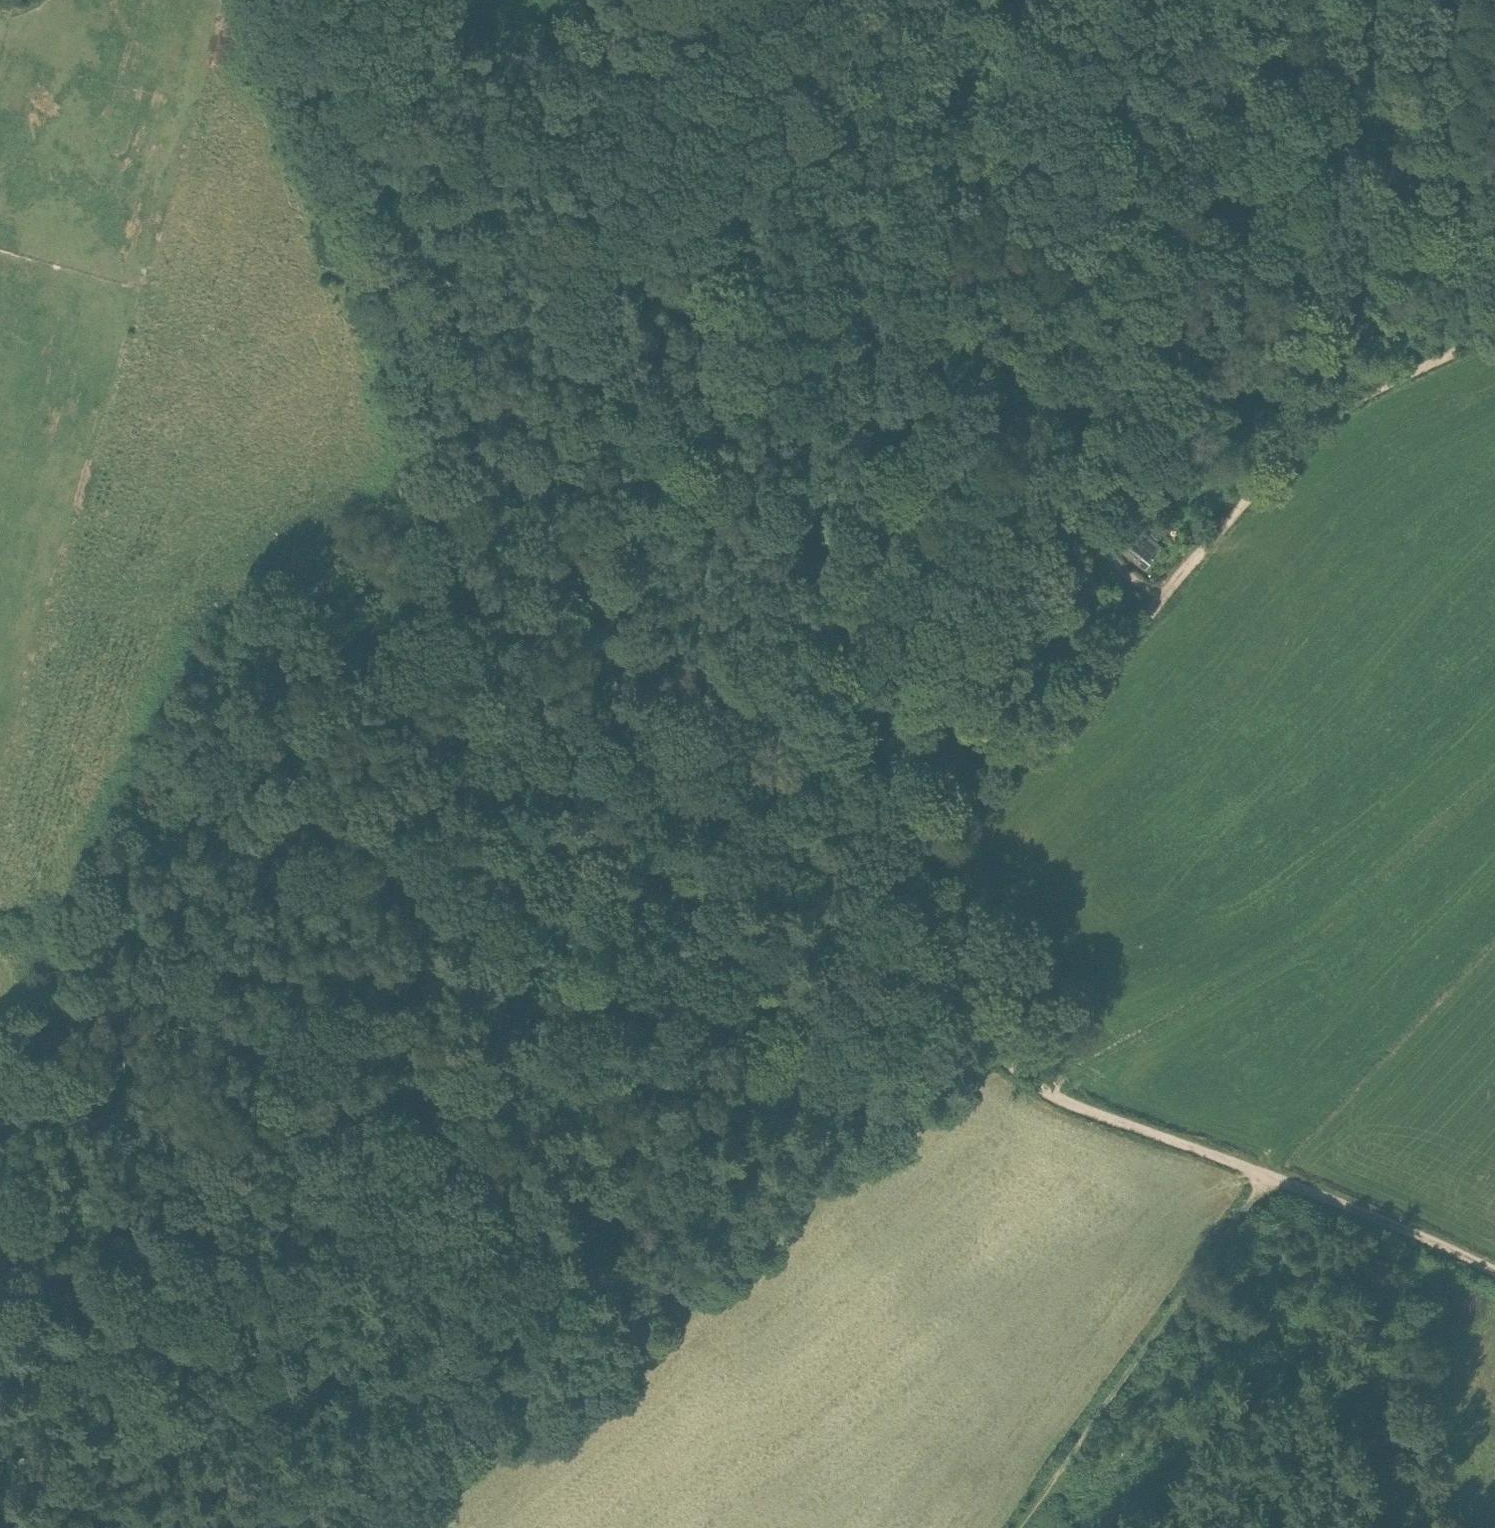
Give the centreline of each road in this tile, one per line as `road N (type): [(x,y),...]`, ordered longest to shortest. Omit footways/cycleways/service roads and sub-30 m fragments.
road 1 (track): [(359,1527),(565,1352),(770,1202),(959,979)]
road 2 (track): [(1156,598),(1321,425),(1494,331)]
road 3 (track): [(1021,1527),(1266,1175)]
road 4 (track): [(916,884),(917,858),(950,797),(1075,689),(1156,598)]
road 5 (track): [(1266,1175),(1035,1086),(991,1040),(959,979)]
road 6 (track): [(1494,1272),(1266,1175)]

